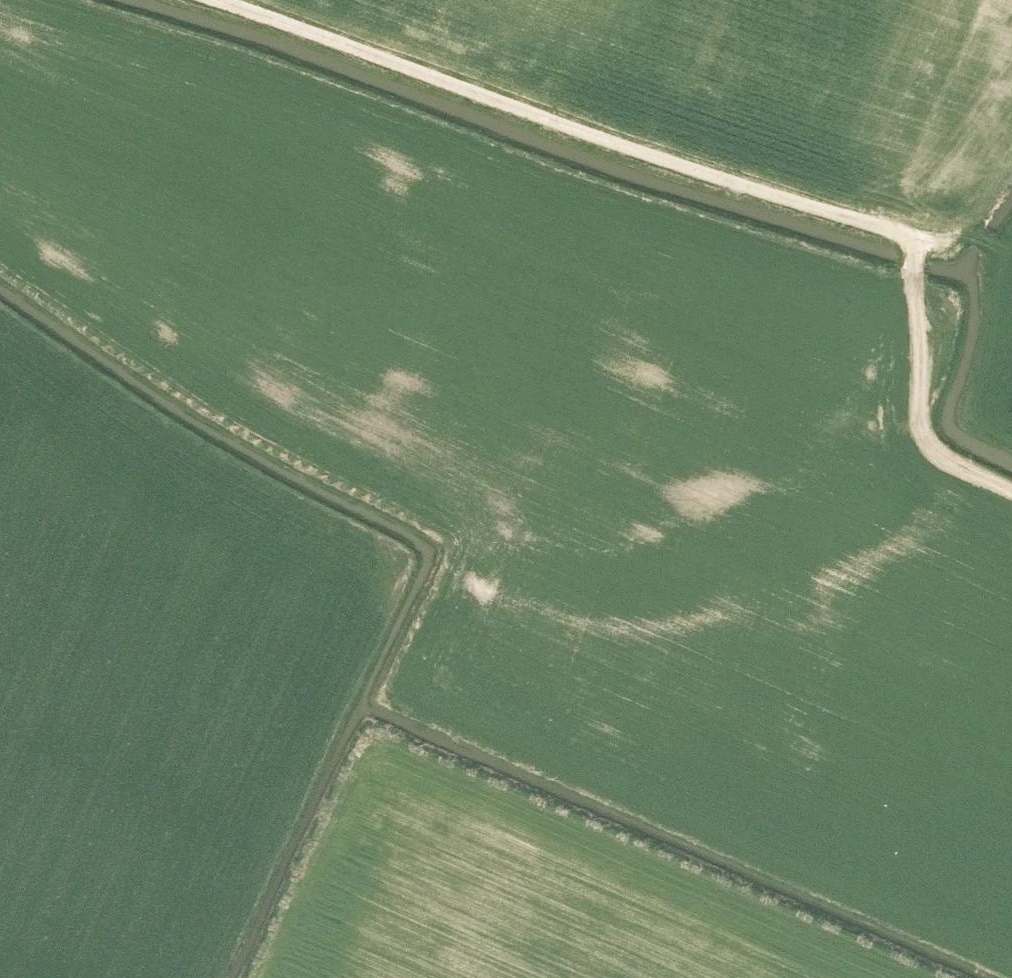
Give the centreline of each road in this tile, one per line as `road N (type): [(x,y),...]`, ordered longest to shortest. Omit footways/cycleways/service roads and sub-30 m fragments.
road 1 (track): [(1011,493),(940,456),(924,437),(910,269),(917,238),(610,141),(218,0)]

